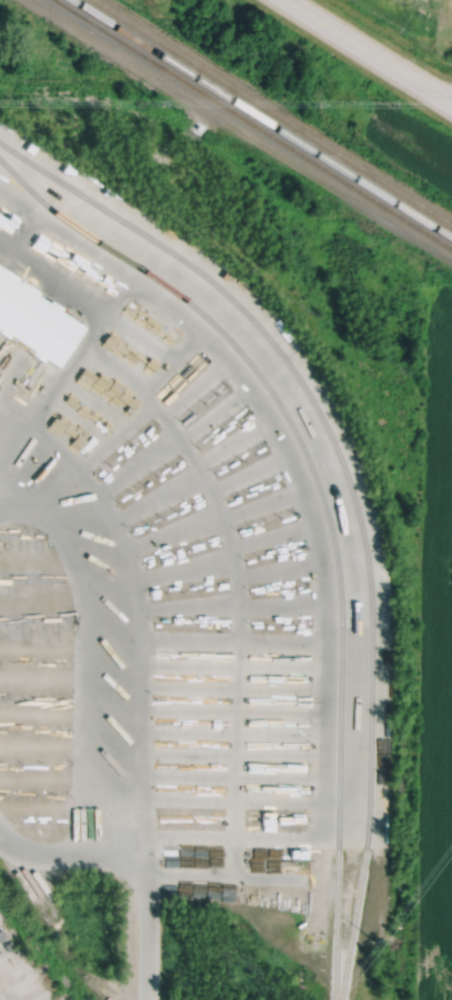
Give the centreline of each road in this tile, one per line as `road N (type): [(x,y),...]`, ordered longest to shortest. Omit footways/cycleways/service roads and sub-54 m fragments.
road 1 (residential): [(285,0),(451,105)]

